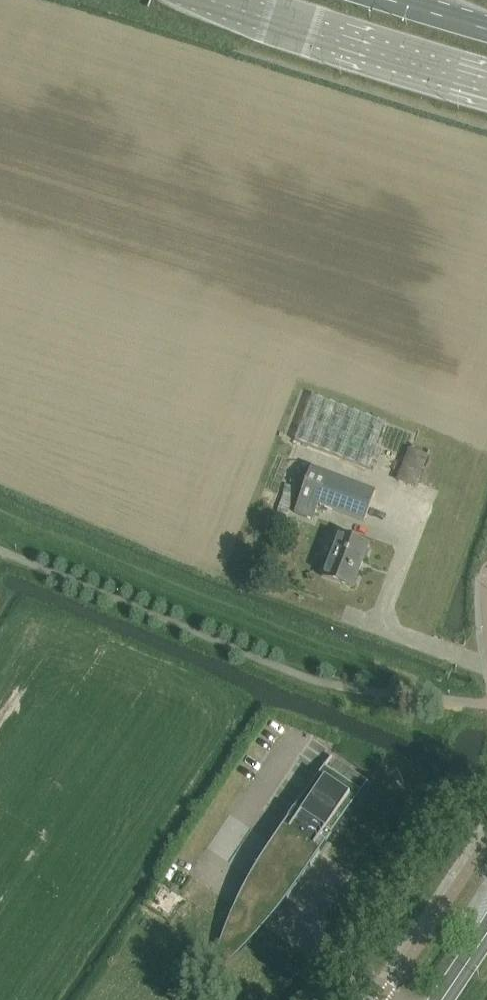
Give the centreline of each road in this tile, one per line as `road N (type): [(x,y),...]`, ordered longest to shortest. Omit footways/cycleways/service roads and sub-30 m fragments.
road 1 (primary): [(205,0),(486,79)]

